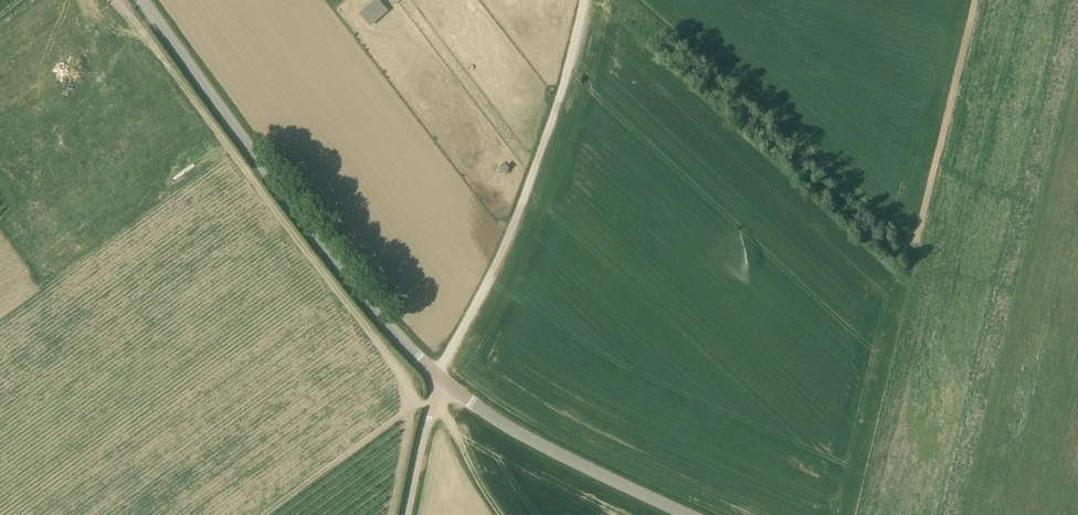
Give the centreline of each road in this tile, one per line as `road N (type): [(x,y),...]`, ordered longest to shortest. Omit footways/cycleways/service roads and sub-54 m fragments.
road 1 (track): [(586,0),(509,239),(438,375),(442,408),(498,514)]
road 2 (tertiary): [(438,375),(374,312),(142,0)]
road 3 (tertiary): [(691,514),(515,432),(438,375)]
road 4 (unclassified): [(406,514),(438,375)]

